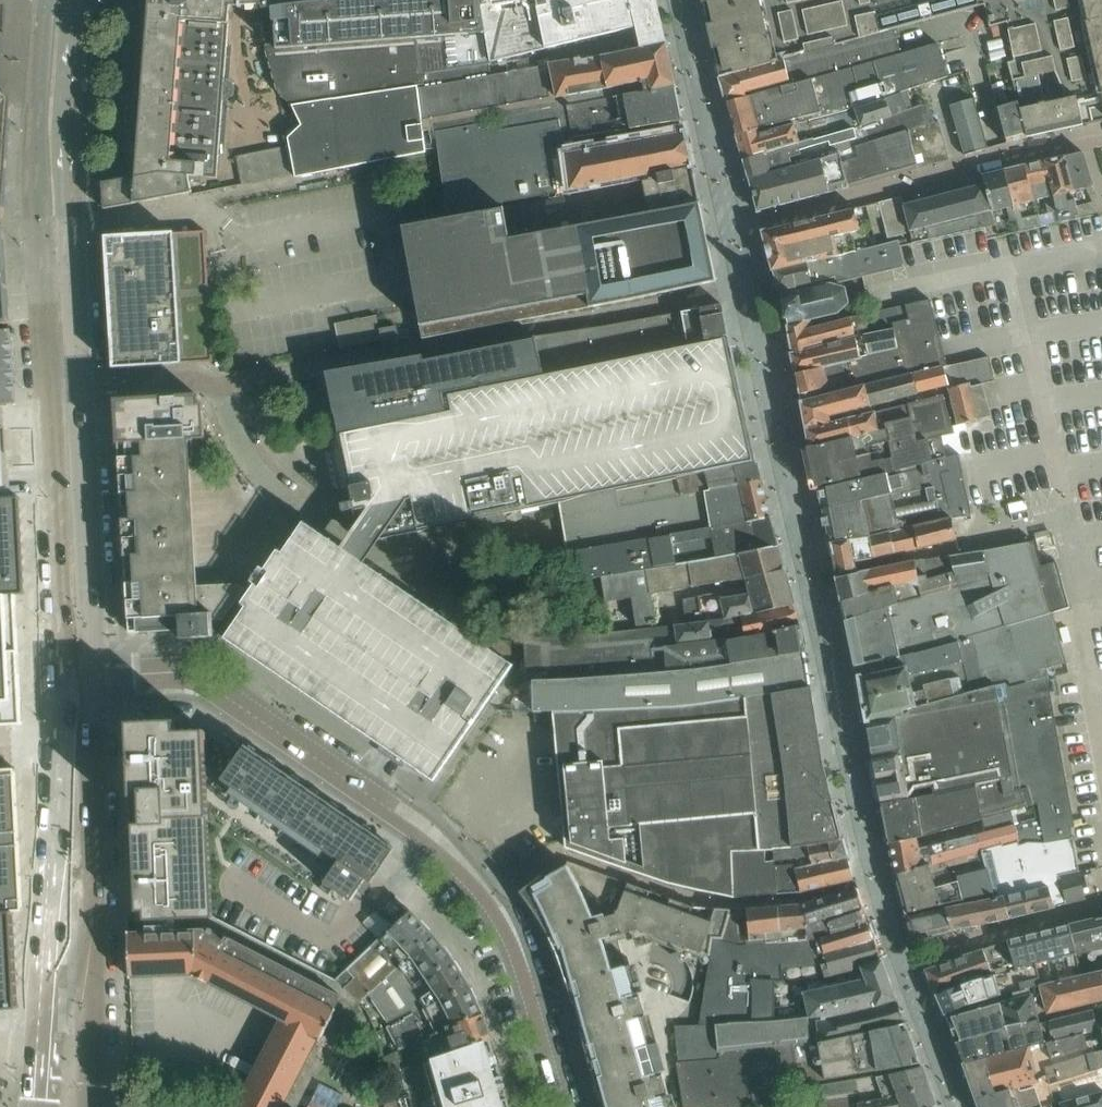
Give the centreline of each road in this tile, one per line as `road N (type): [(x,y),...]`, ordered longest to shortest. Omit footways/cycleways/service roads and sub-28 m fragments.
road 1 (residential): [(93,673),(193,674),(448,862),(512,938),(560,1106)]
road 2 (unclassified): [(92,1106),(93,673)]
road 3 (unclassified): [(66,674),(46,1106)]
road 4 (residential): [(500,647),(303,511),(257,466),(210,384)]
road 5 (unclassified): [(46,0),(39,135),(51,387)]
road 6 (unclassified): [(80,385),(71,173),(78,0)]
road 7 (unclassified): [(93,673),(80,385)]
road 8 (unclassified): [(51,387),(66,674)]
road 9 (unclassified): [(960,169),(1101,137)]
road 10 (residential): [(80,385),(210,384)]

